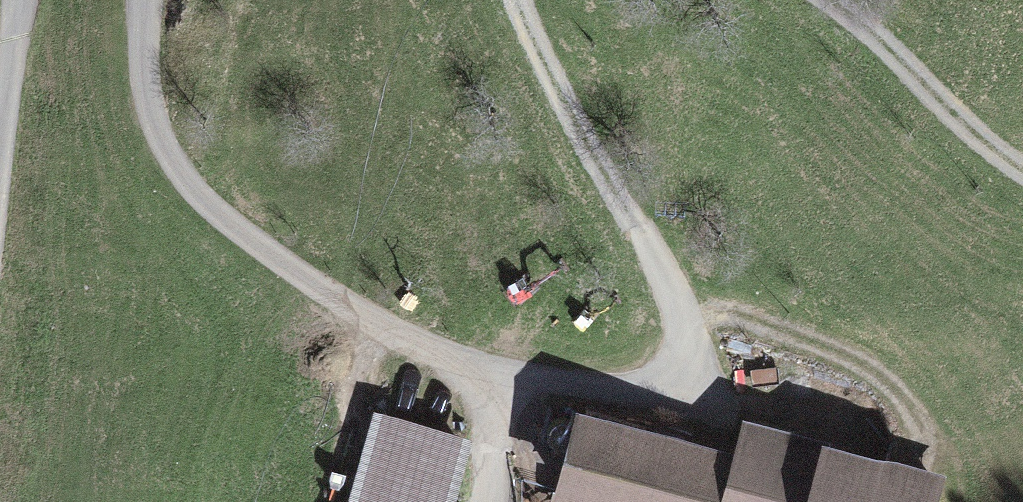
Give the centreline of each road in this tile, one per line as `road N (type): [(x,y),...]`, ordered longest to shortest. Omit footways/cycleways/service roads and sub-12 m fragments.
road 1 (track): [(517,0),(688,312),(678,364),(630,390),(480,373),(238,224),(169,150),(145,59),(146,0)]
road 2 (track): [(1022,148),(842,0)]
road 3 (track): [(23,0),(0,188)]

